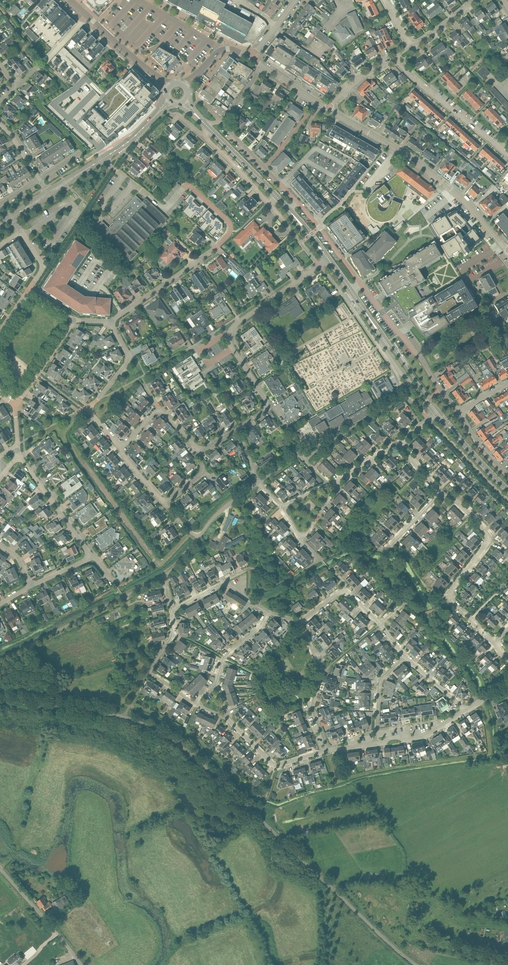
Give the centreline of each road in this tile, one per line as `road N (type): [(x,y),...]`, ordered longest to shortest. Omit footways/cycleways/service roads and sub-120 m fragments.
road 1 (unclassified): [(417,964),(180,744),(123,717),(0,700)]
road 2 (residential): [(238,430),(267,403),(232,348),(231,329),(327,256)]
road 3 (residential): [(112,323),(240,231),(190,183)]
road 4 (residential): [(495,643),(450,594),(486,534),(454,498),(439,495)]
road 5 (residential): [(120,450),(88,409),(126,364),(112,323)]
road 6 (unclassified): [(507,251),(460,195),(398,149)]
road 7 (unclassified): [(507,155),(395,58)]
road 8 (secondary): [(435,411),(351,292)]
road 9 (tertiary): [(48,193),(158,114)]
road 10 (residential): [(328,750),(312,707),(321,669),(301,623)]
road 11 (unclassified): [(85,964),(0,868)]
road 12 (residential): [(194,703),(149,671),(173,635),(172,610)]
road 13 (residential): [(92,555),(19,458)]

